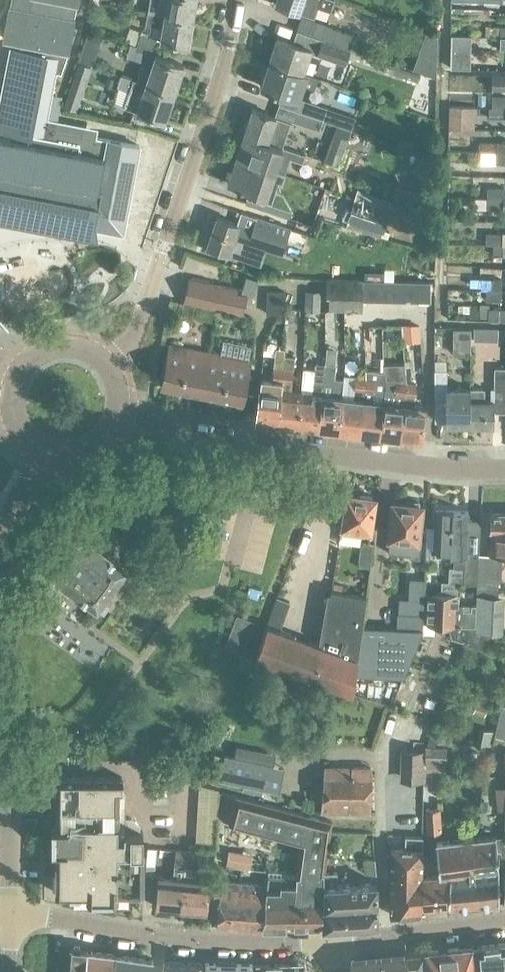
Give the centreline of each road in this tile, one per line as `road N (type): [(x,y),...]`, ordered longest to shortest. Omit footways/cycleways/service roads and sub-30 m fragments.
road 1 (residential): [(237,0),(208,123),(134,335),(106,367)]
road 2 (residential): [(504,469),(465,472),(160,440)]
road 3 (residential): [(6,922),(217,944),(330,942)]
road 4 (residential): [(330,942),(504,921)]
road 5 (residential): [(6,922),(0,801)]

